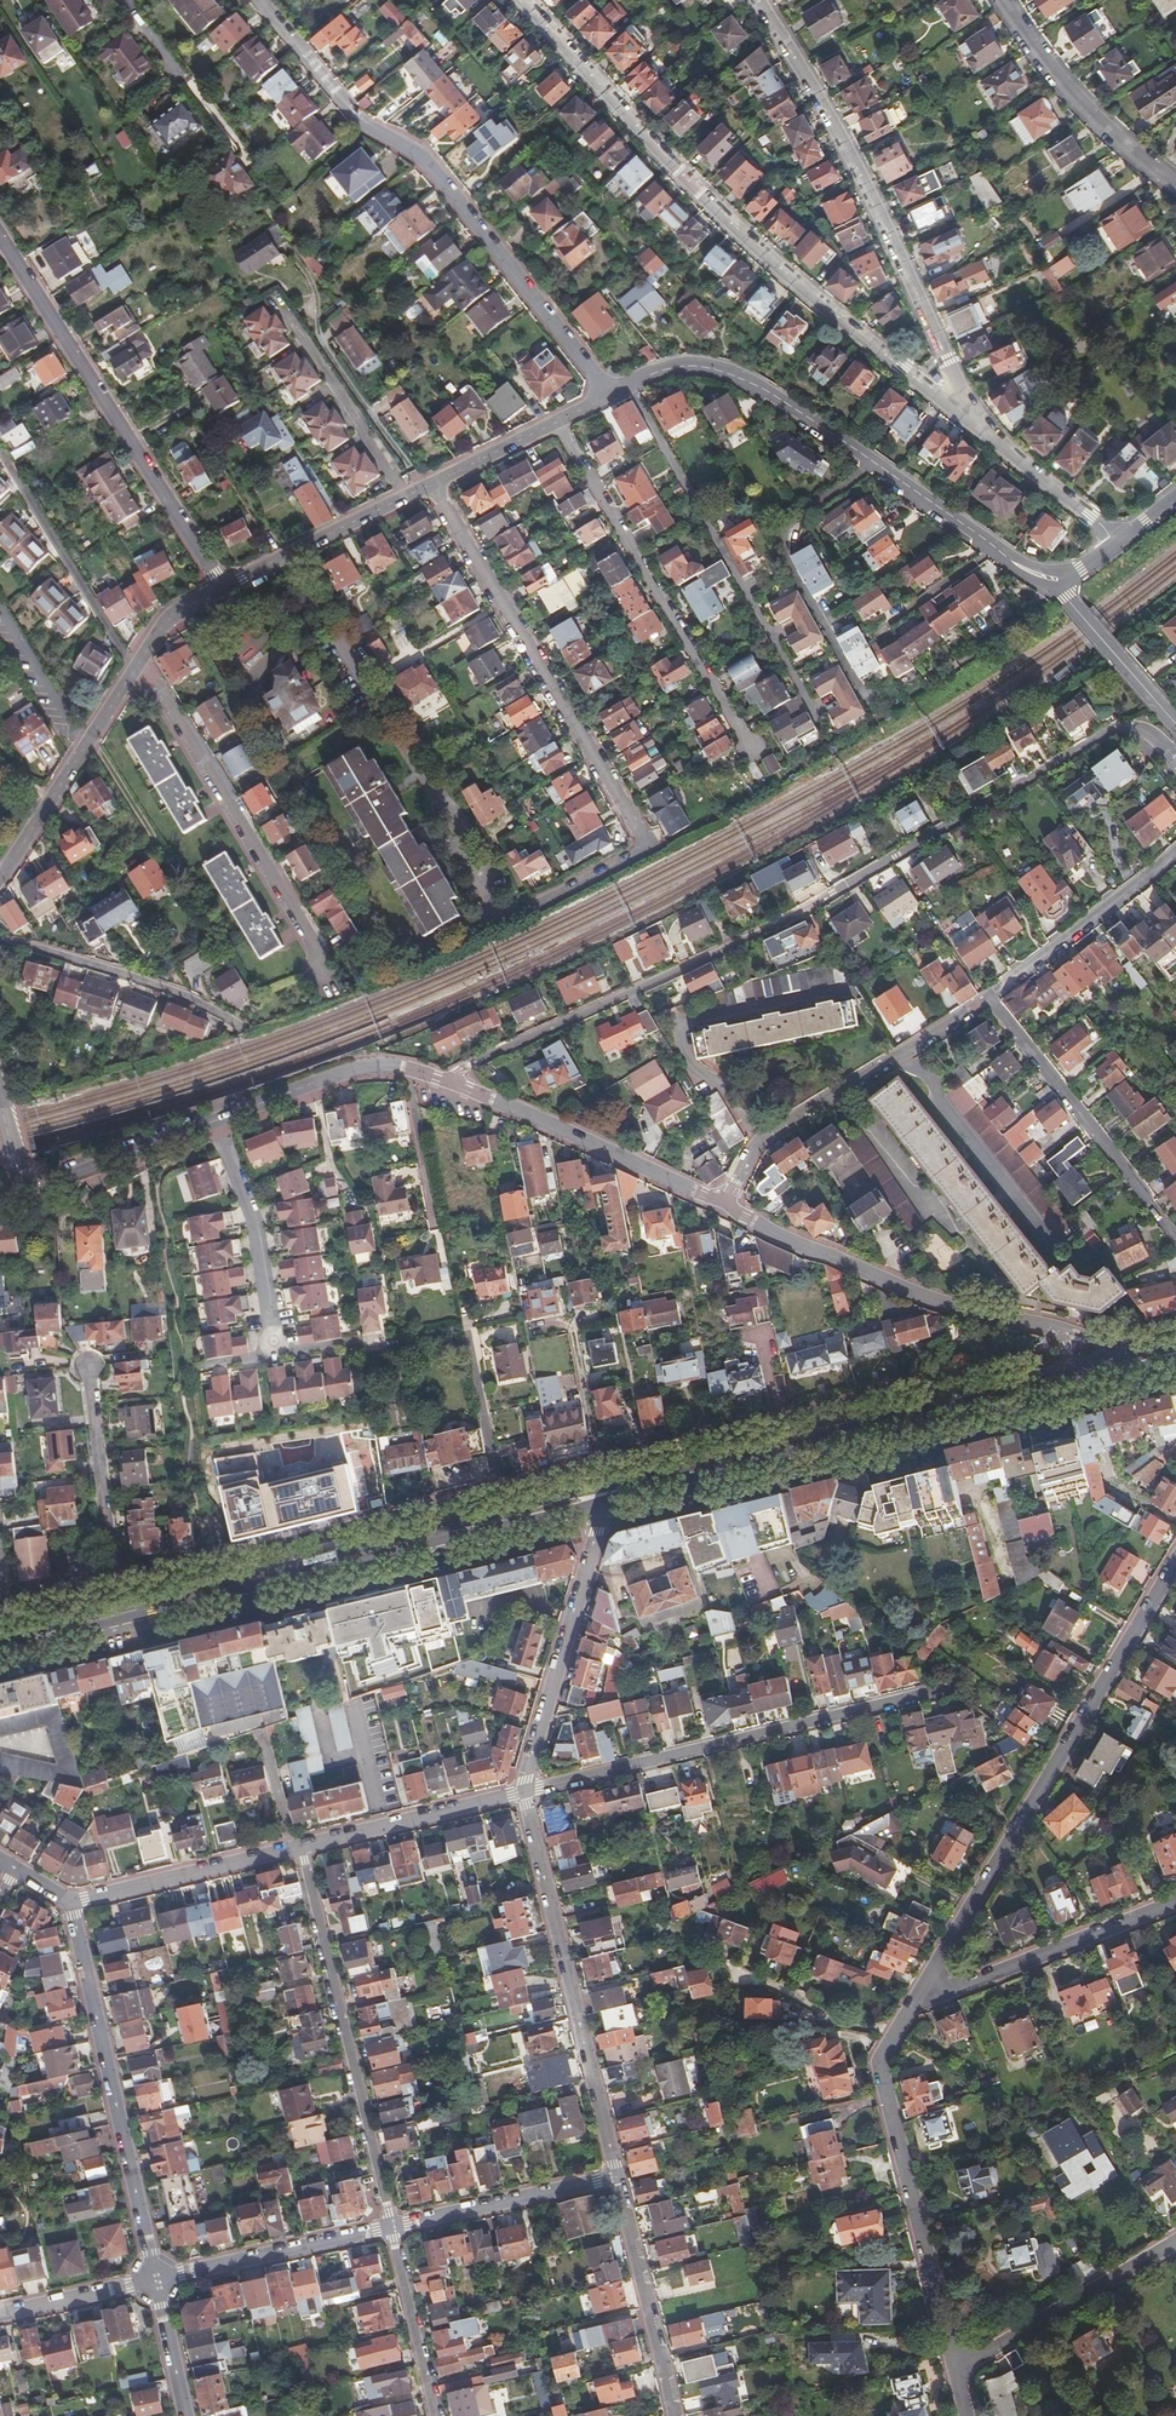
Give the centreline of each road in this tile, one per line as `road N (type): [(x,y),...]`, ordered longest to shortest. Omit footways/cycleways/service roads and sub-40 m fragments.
road 1 (residential): [(1175,757),(1144,730),(1117,727),(822,901),(491,1049),(449,1081)]
road 2 (residential): [(966,414),(750,241),(523,0)]
road 3 (residential): [(433,483),(648,846),(535,908)]
road 4 (residential): [(261,0),(361,121),(429,162),(613,393)]
road 5 (residential): [(613,393),(684,364),(742,379),(1035,573),(1060,579)]
road 6 (primary): [(595,1500),(1077,1377)]
road 7 (unclassified): [(921,1987),(1175,1561)]
road 8 (primary): [(120,1613),(595,1500)]
road 9 (residential): [(759,0),(885,219),(966,414)]
road 10 (residential): [(522,1789),(942,1690)]
road 11 (residential): [(0,234),(224,588)]
road 12 (unclassified): [(954,2370),(881,2087),(886,2042),(921,1987)]
road 13 (unclassified): [(614,2178),(522,1789)]
road 14 (unclassified): [(302,1845),(388,2226)]
road 15 (residential): [(155,2280),(69,1902)]
road 16 (residential): [(751,748),(560,421)]
road 17 (residential): [(0,879),(168,618),(224,588)]
road 18 (residential): [(725,1203),(921,1296),(1066,1331)]
road 19 (residential): [(725,1203),(758,1142),(993,1002)]
road 20 (residential): [(449,1081),(725,1203)]
road 21 (unclassified): [(522,1789),(598,1531),(595,1500)]
road 22 (unclassified): [(1175,1239),(993,1002)]
road 23 (residential): [(0,1102),(18,1167),(35,1182),(61,1180),(212,1121)]
road 24 (unclassified): [(1175,1902),(937,1996),(921,1987)]
road 25 (residential): [(1005,0),(1059,79),(1111,137),(1175,189)]
road 26 (unclassified): [(1175,2242),(954,2370)]
road 27 (residential): [(89,1365),(120,1613)]
road 28 (residential): [(0,941),(106,968),(235,1022)]
road 29 (unclassified): [(673,2415),(614,2178)]
road 30 (residential): [(69,1902),(302,1845)]
road 31 (residential): [(155,2280),(388,2226)]
road 32 (unclassified): [(993,1002),(1175,850)]
road 33 (residential): [(224,588),(433,483)]
road 34 (residential): [(274,1342),(257,1221),(212,1121)]
road 35 (residential): [(388,2226),(614,2178)]
road 36 (residential): [(302,1845),(522,1789)]
road 37 (residential): [(212,1121),(350,1069),(407,1068)]
road 38 (residential): [(1118,543),(966,414)]
road 39 (unclassified): [(388,2226),(434,2415)]
road 40 (residential): [(1060,579),(1175,726)]
road 41 (residential): [(407,1068),(438,1229)]
road 42 (residential): [(0,2315),(155,2280)]
road 43 (residential): [(433,483),(560,421)]
road 44 (residential): [(185,2415),(155,2280)]

